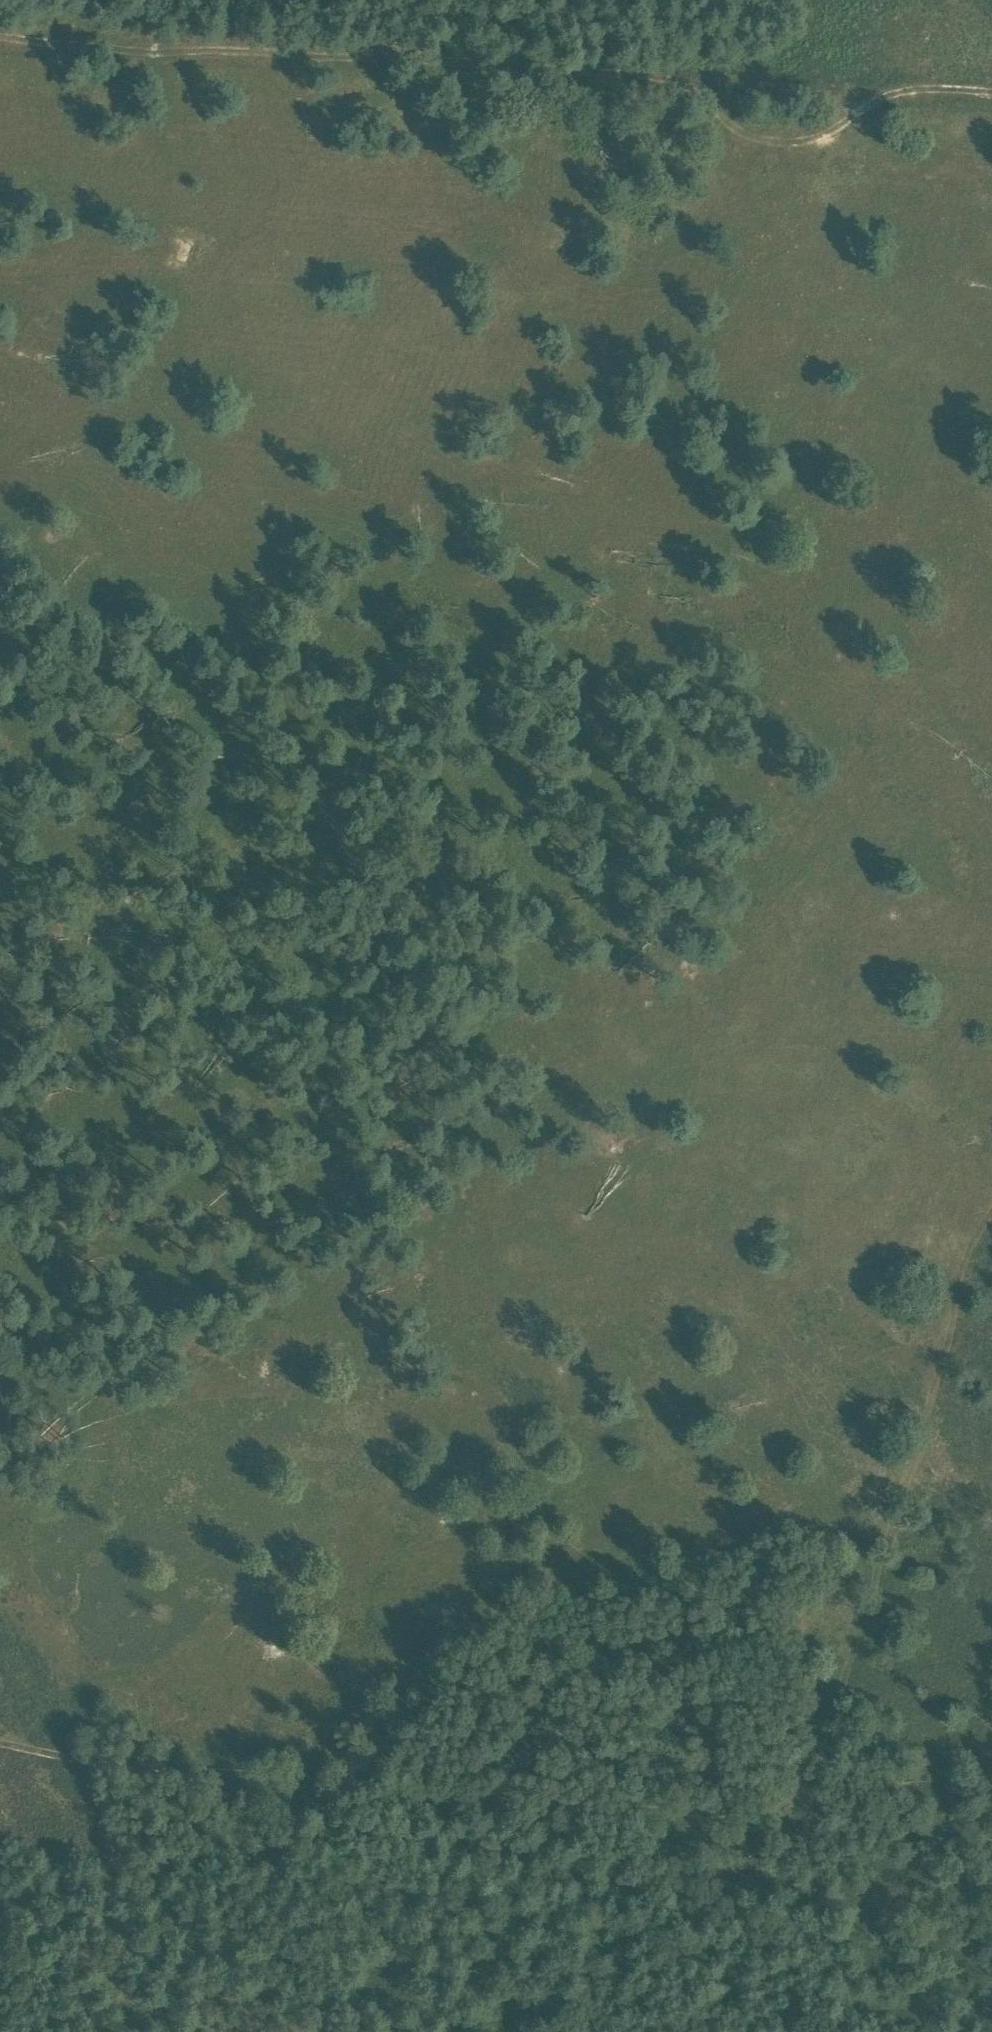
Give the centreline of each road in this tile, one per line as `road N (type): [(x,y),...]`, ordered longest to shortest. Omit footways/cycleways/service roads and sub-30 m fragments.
road 1 (track): [(991,1212),(961,1270),(949,1343),(833,1712),(803,1770),(759,1806),(683,1812),(146,1767),(0,1743)]
road 2 (track): [(0,37),(631,74),(675,82),(743,132),(768,139),(816,139),(904,91),(991,93)]

